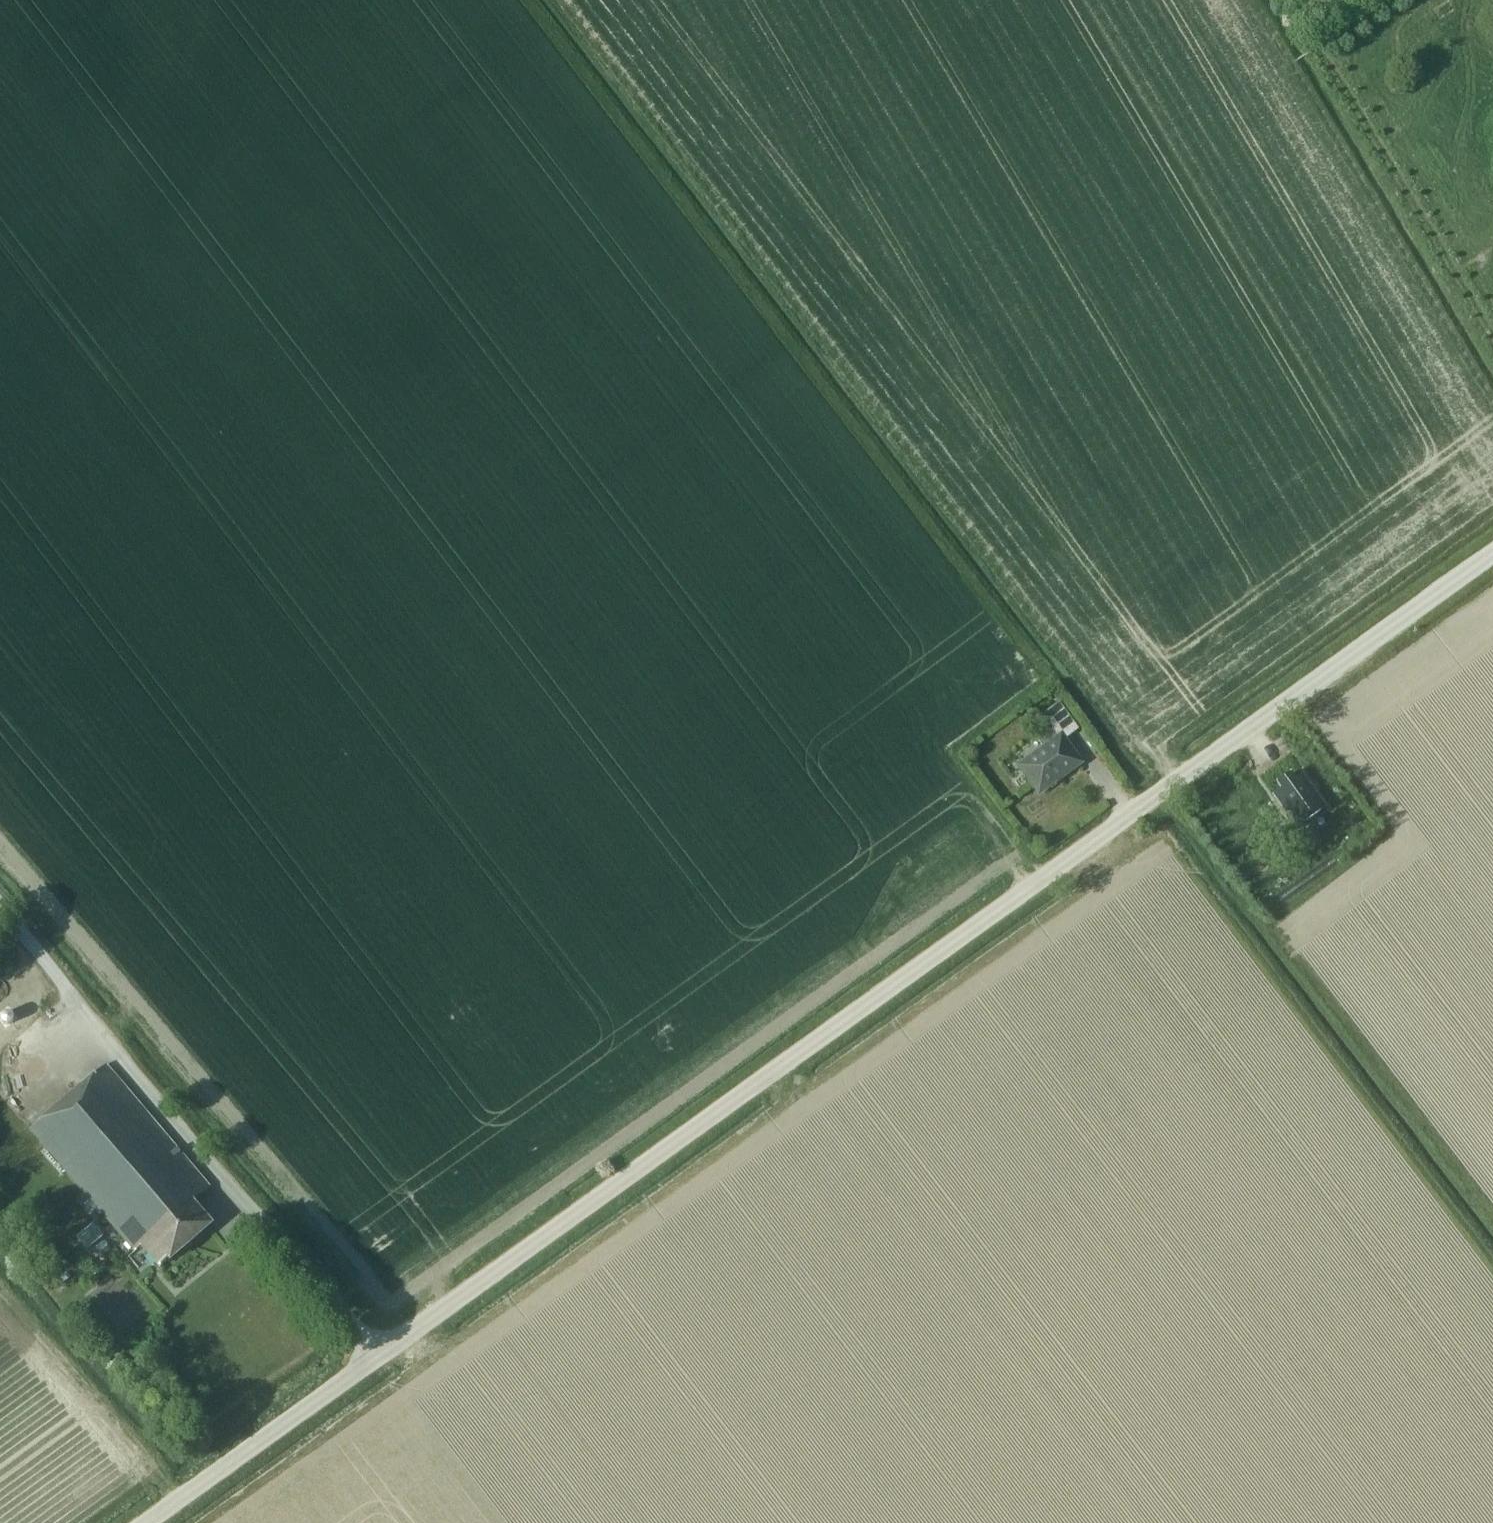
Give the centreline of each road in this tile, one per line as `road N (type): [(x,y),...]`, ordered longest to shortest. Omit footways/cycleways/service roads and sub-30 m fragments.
road 1 (unclassified): [(139,1522),(1492,553)]

